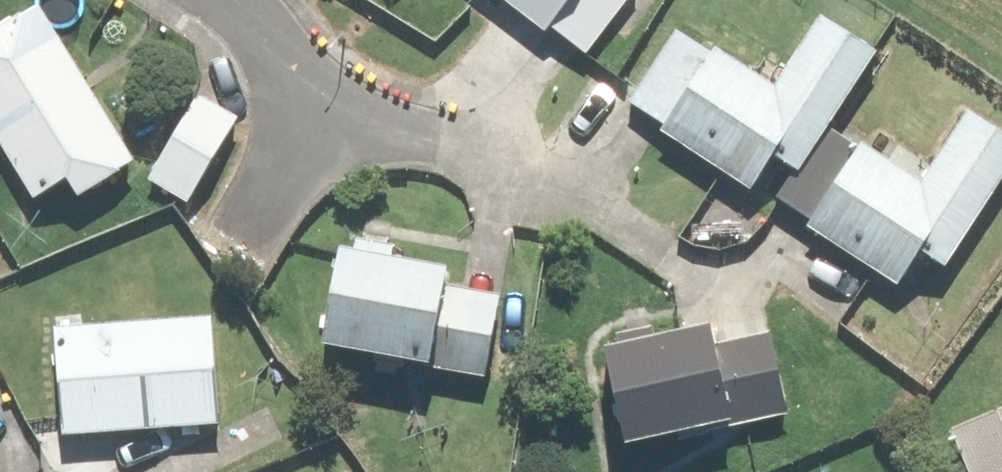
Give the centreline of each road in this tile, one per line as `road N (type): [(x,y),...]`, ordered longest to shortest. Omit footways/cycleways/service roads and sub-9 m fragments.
road 1 (residential): [(665,255),(551,180),(497,154),(329,98)]
road 2 (residential): [(243,247),(329,98)]
road 3 (residential): [(329,98),(230,0)]

